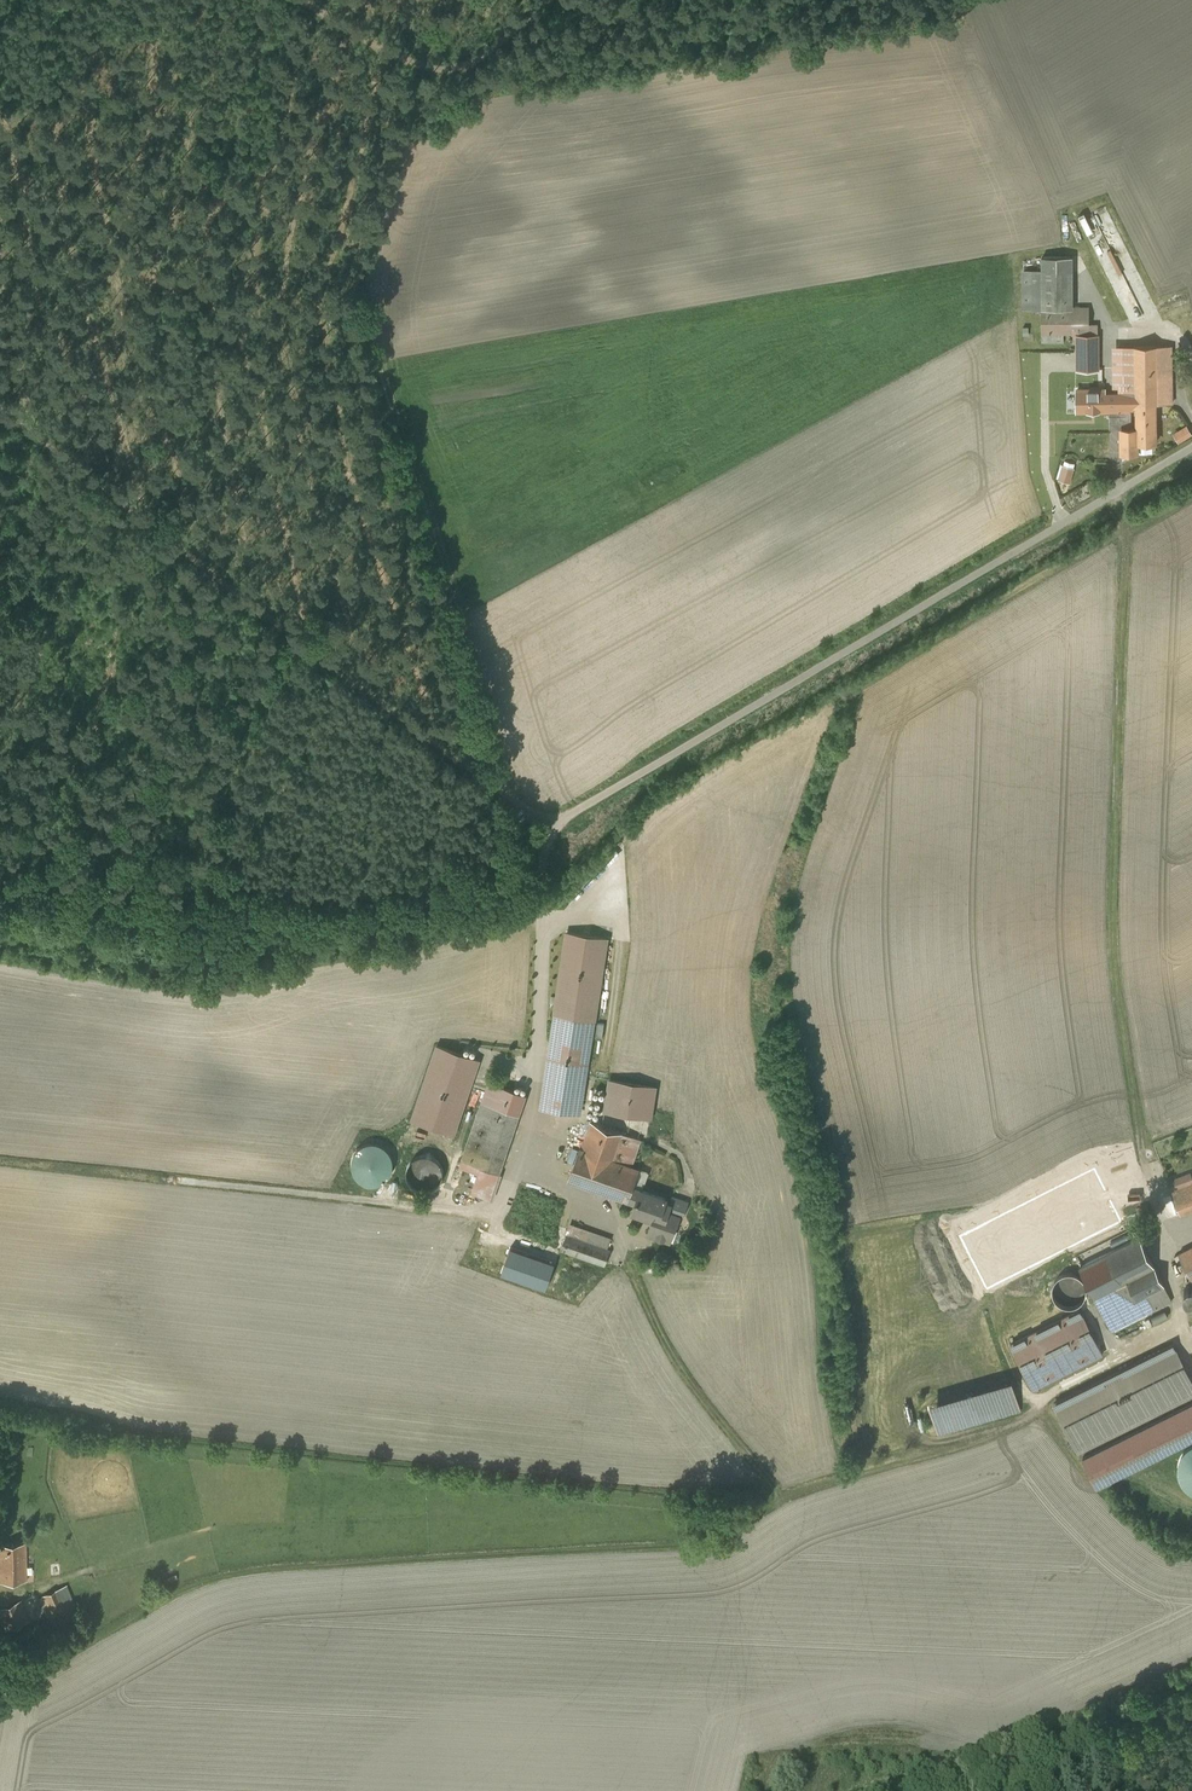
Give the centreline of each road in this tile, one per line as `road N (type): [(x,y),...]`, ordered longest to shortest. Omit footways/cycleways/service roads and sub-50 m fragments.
road 1 (unclassified): [(1191,447),(587,798),(550,833),(543,907)]
road 2 (track): [(550,833),(516,802),(512,784),(493,784),(0,409)]
road 3 (track): [(548,0),(513,43),(459,62),(423,63),(306,0)]
road 4 (track): [(512,784),(471,600)]

